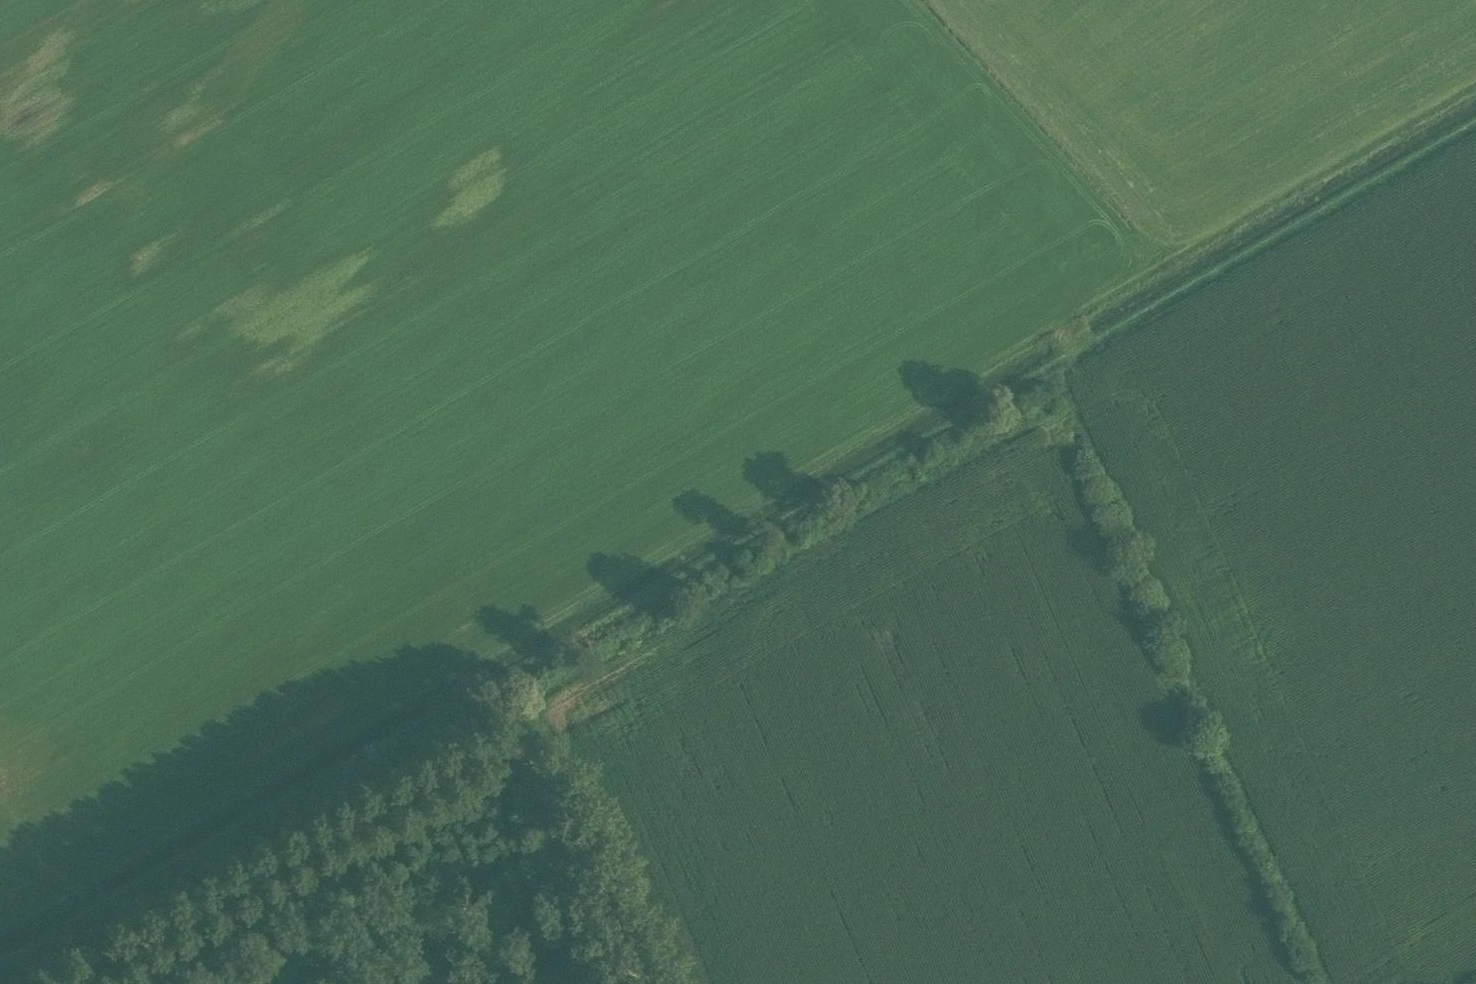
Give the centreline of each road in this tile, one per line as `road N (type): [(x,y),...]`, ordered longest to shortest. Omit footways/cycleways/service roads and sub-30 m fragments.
road 1 (track): [(52,983),(523,711),(641,983)]

